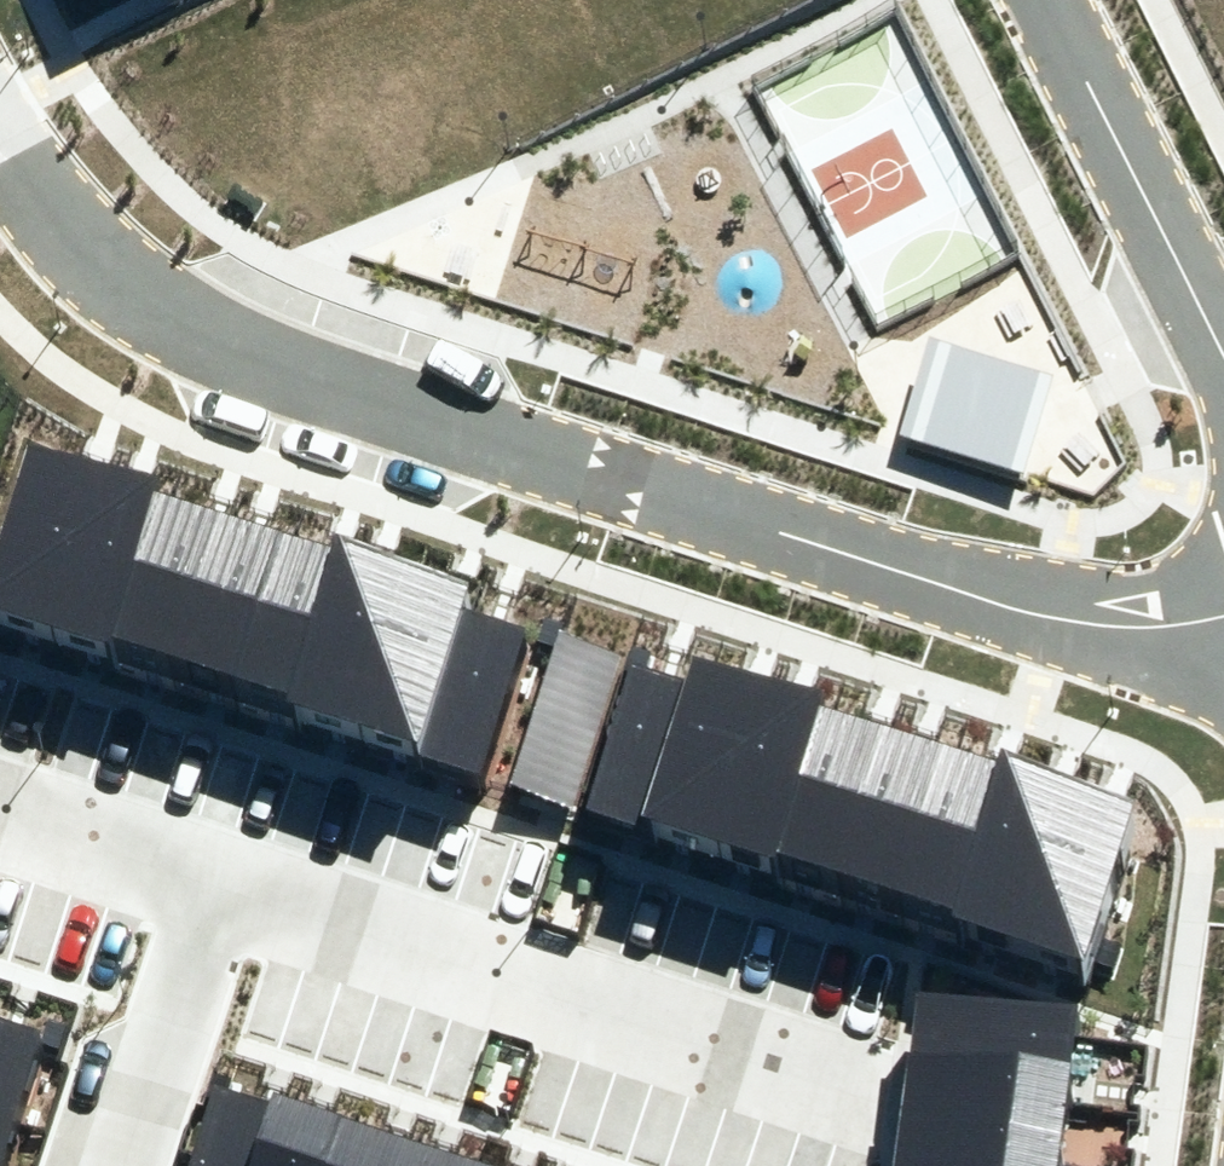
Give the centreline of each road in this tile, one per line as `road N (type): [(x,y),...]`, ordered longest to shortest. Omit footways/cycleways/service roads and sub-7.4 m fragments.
road 1 (residential): [(1223,616),(1069,625),(175,329),(122,297),(69,247),(27,197),(0,143)]
road 2 (residential): [(216,892),(846,1094)]
road 3 (residential): [(1223,372),(1040,0)]
road 4 (residential): [(127,1165),(216,892)]
road 5 (residential): [(0,820),(216,892)]

